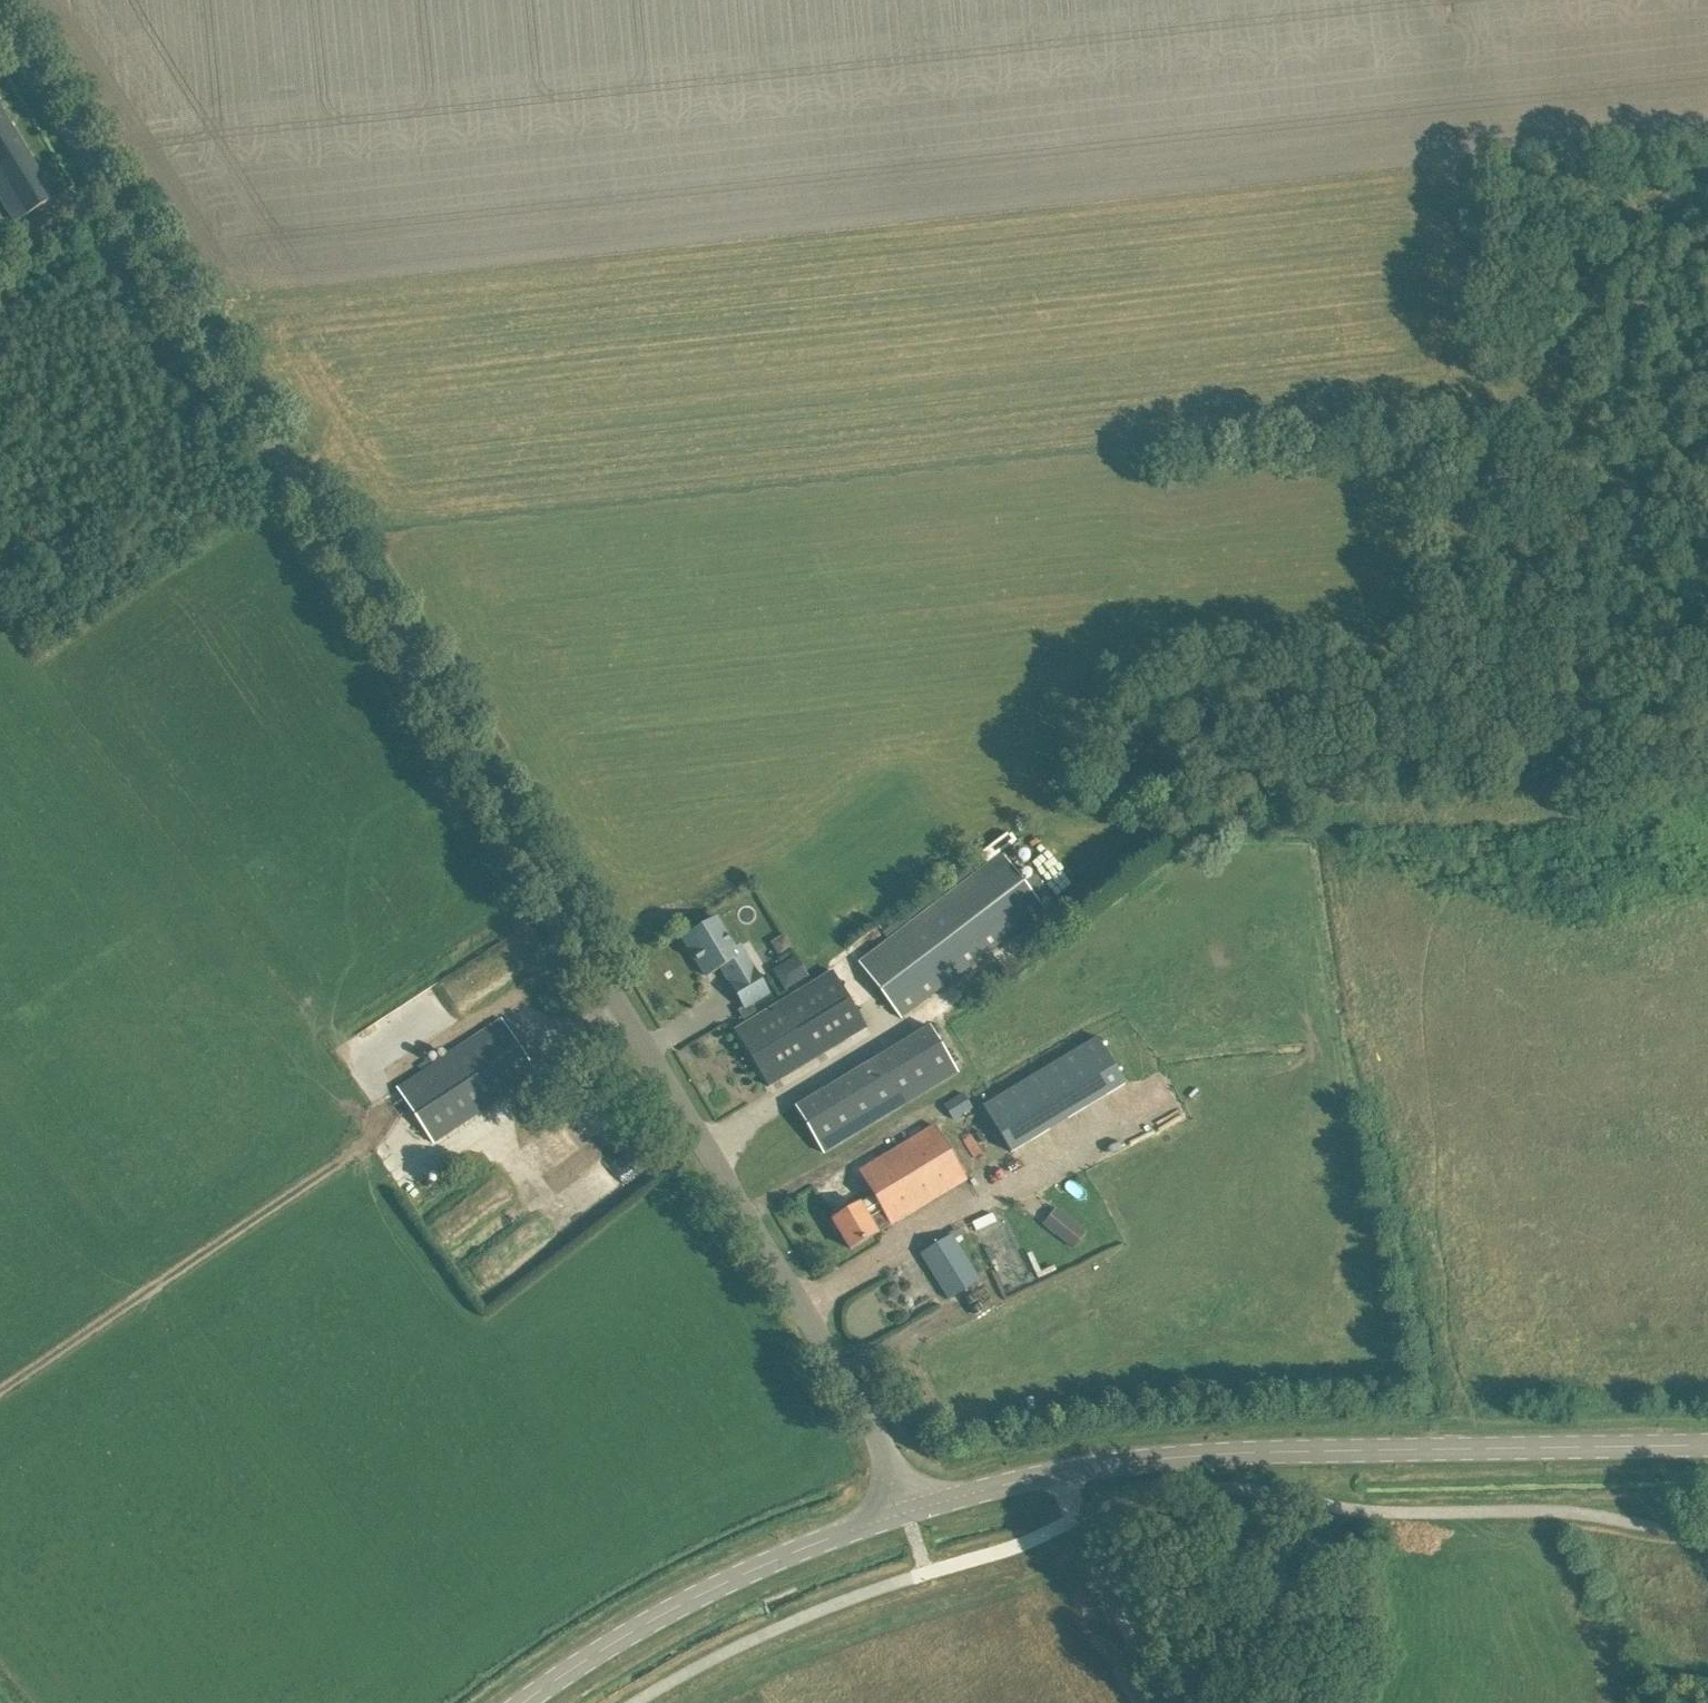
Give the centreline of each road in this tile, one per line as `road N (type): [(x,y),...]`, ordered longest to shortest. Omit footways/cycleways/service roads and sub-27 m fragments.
road 1 (unclassified): [(906,1510),(878,1440),(579,920),(0,18)]
road 2 (tertiary): [(906,1510),(1092,1463),(1707,1443)]
road 3 (track): [(391,1132),(0,1394)]
road 4 (tertiary): [(533,1702),(708,1590),(864,1519),(906,1510)]
road 5 (track): [(1175,1702),(1060,1472)]

